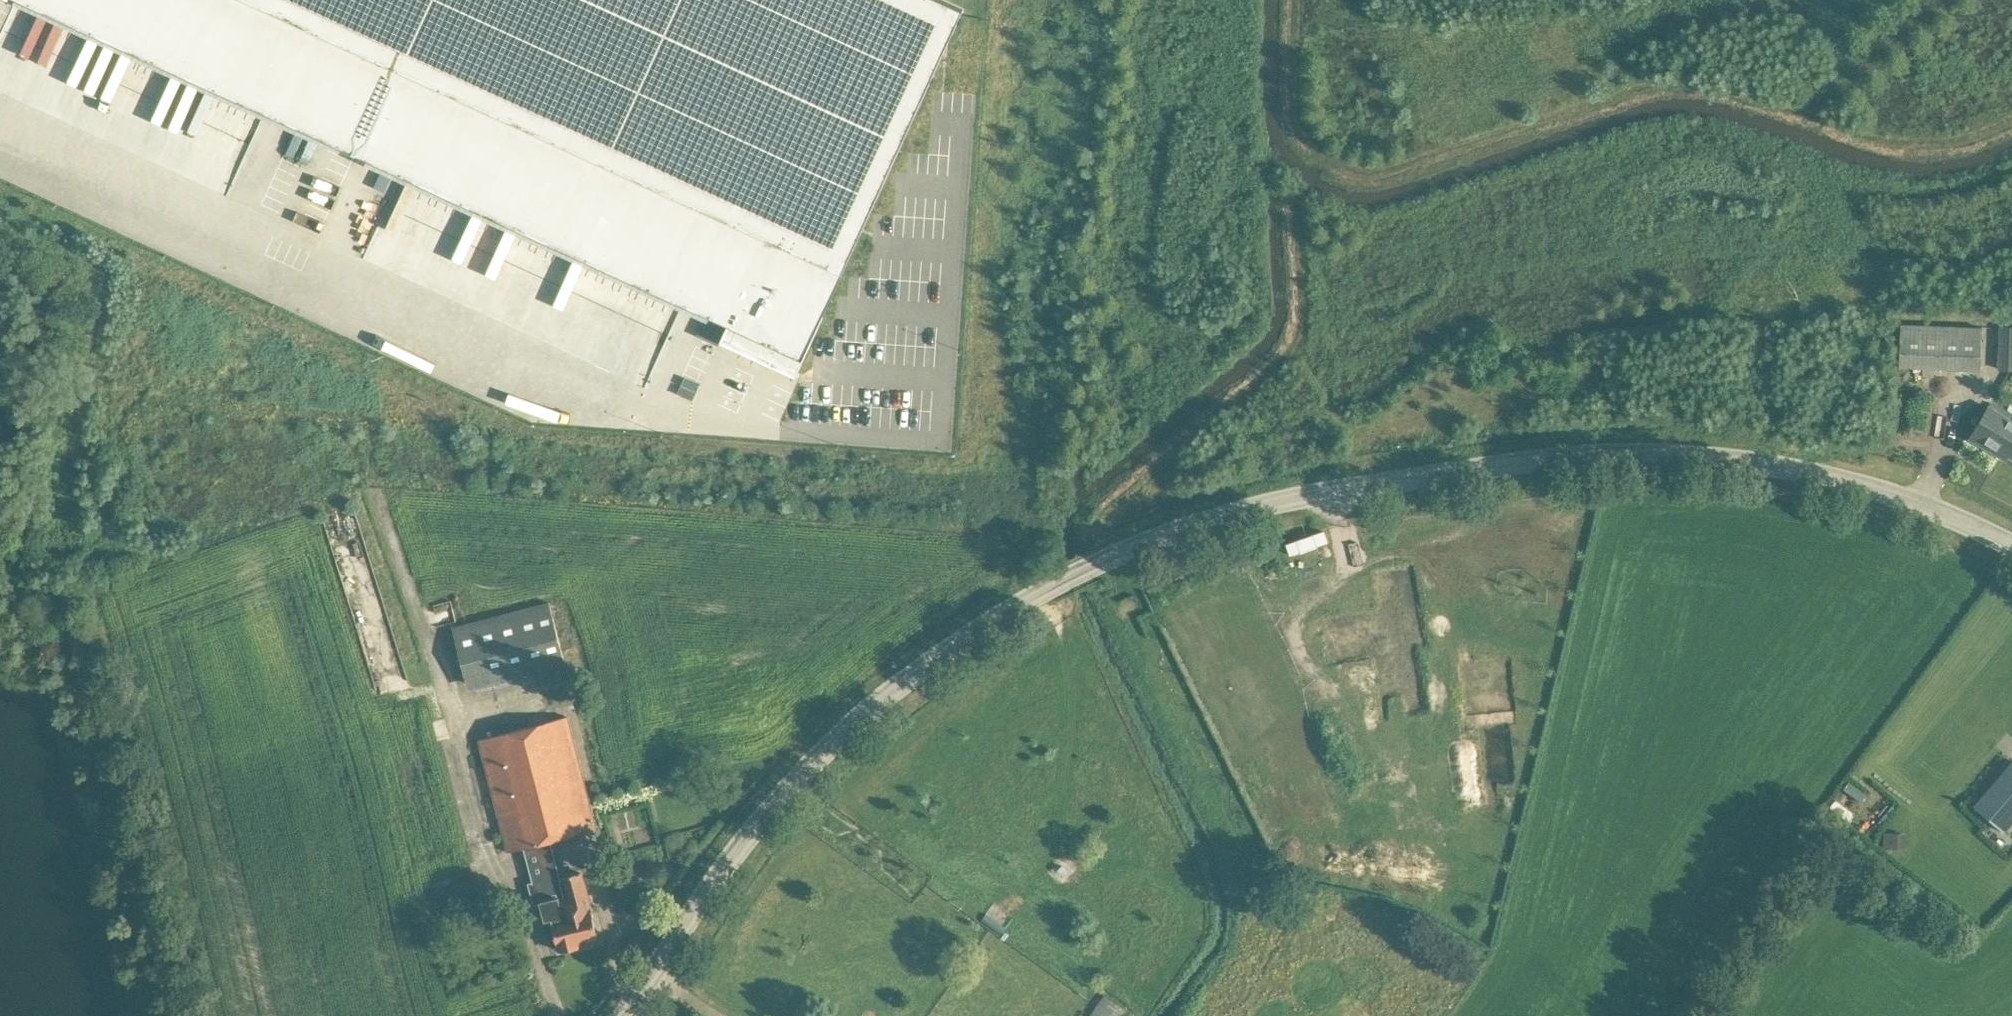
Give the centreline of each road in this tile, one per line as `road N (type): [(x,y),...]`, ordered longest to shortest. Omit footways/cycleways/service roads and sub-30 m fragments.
road 1 (tertiary): [(625,1015),(747,836),(828,748),(996,619),(1148,543),(1329,491),(1619,455),(1689,456),(1829,481),(1956,518),(2011,545)]

